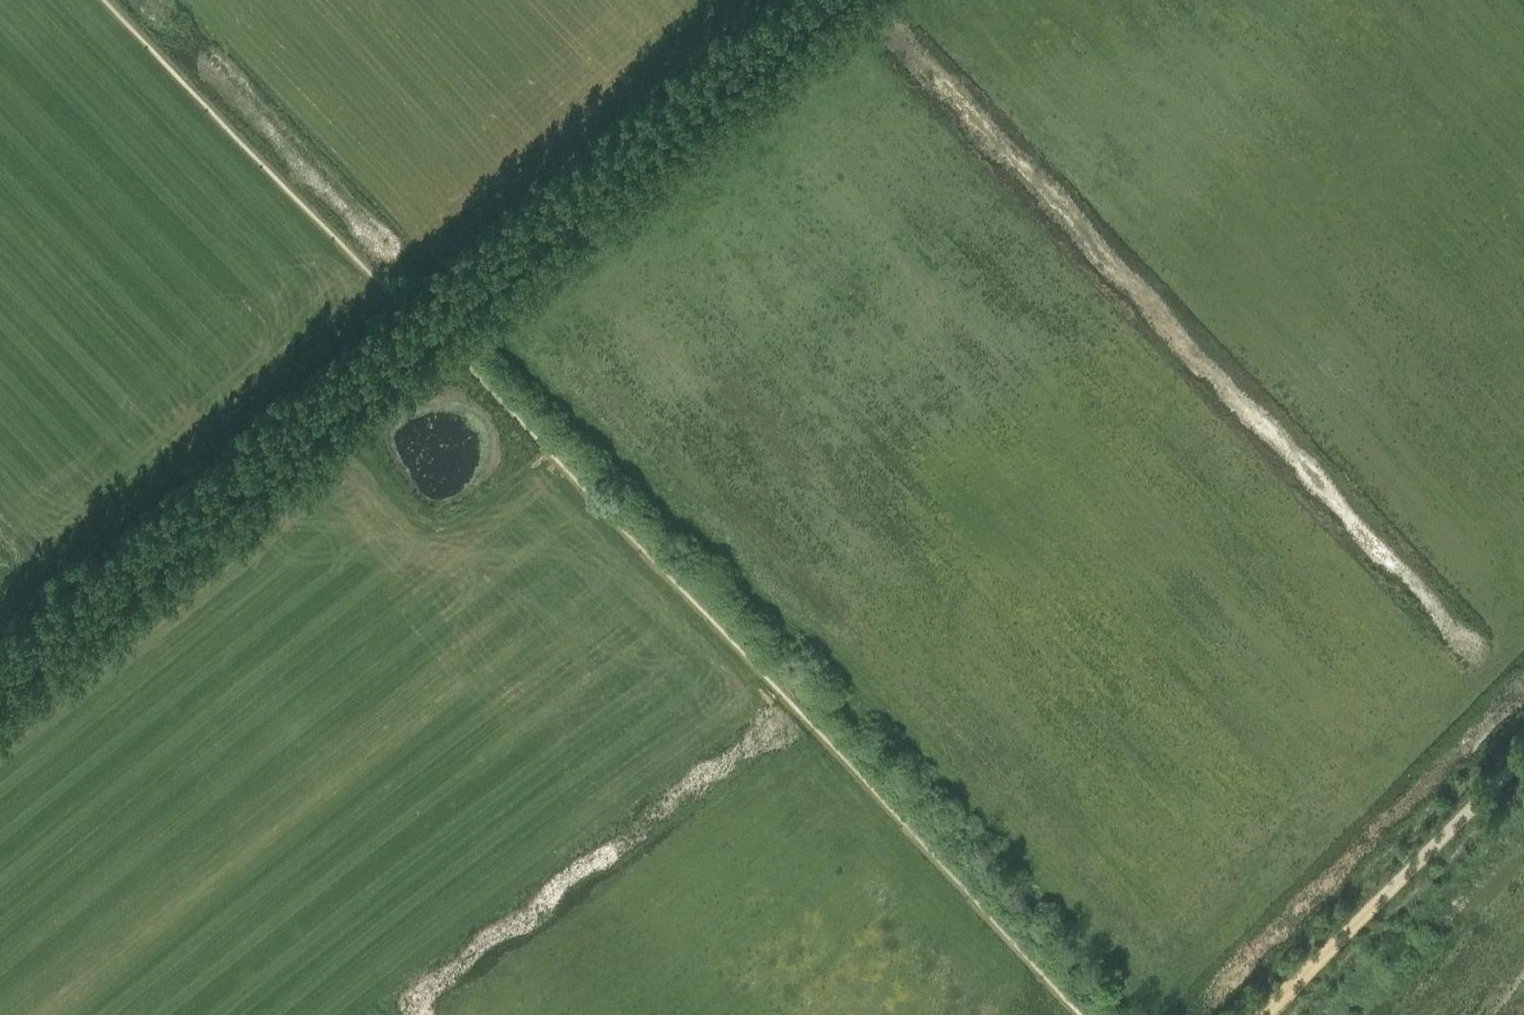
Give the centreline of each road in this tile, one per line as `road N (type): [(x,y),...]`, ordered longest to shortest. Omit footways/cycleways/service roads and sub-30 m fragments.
road 1 (track): [(0,673),(814,0)]
road 2 (track): [(1263,1014),(1523,757)]

